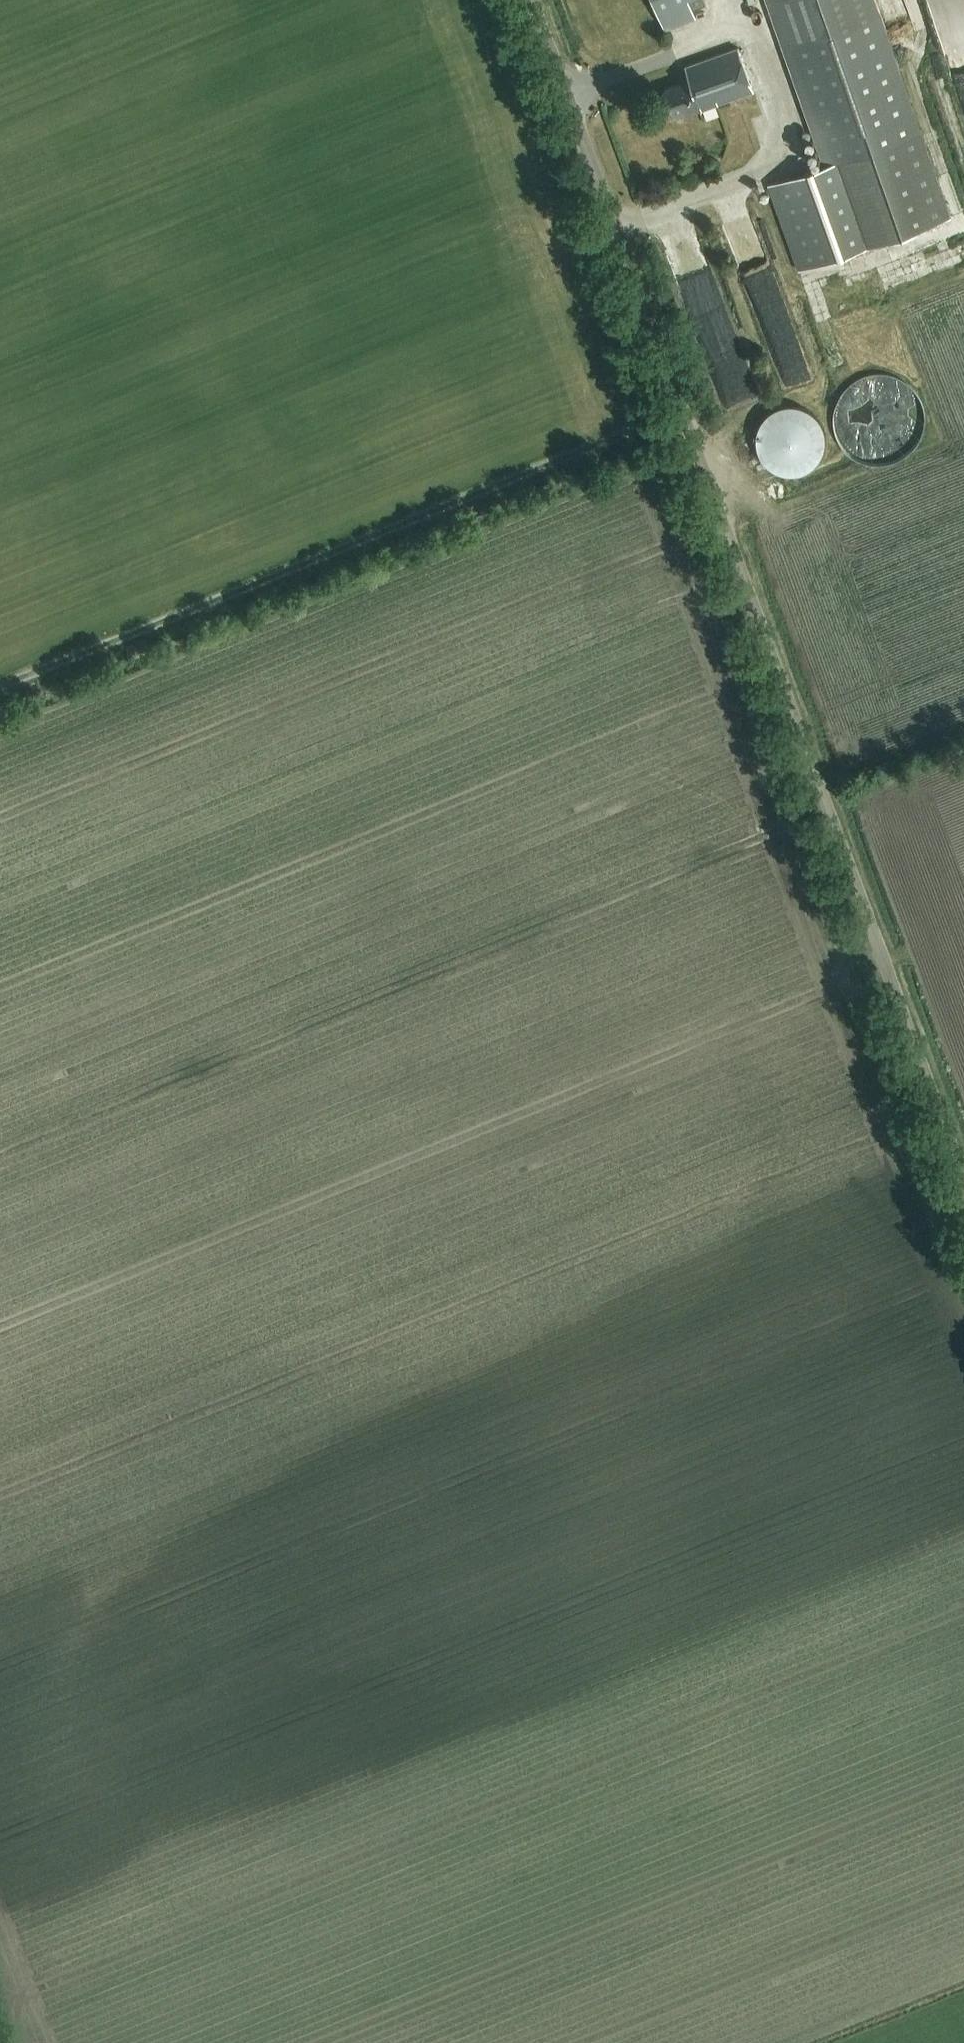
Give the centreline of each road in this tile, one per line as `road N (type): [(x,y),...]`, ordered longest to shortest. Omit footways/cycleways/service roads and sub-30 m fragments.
road 1 (unclassified): [(963,1180),(531,0)]
road 2 (track): [(681,411),(0,686)]

